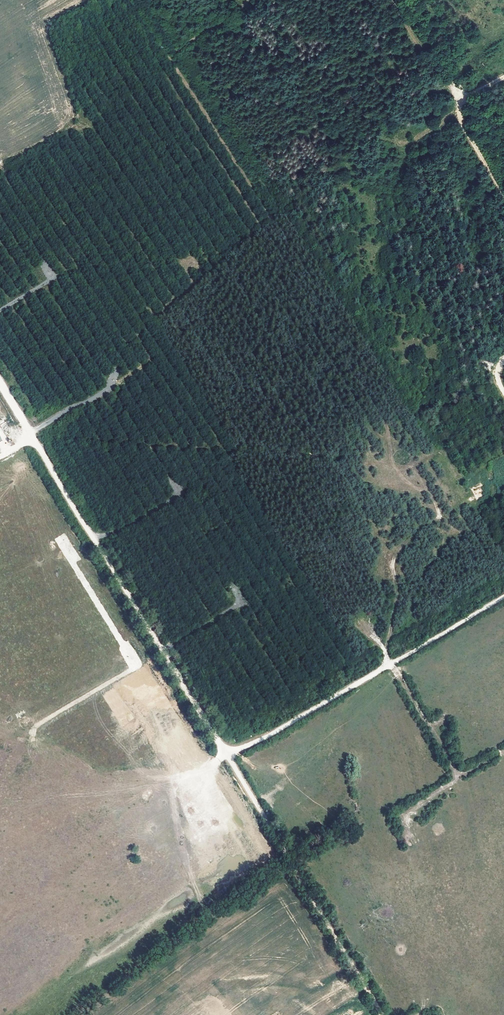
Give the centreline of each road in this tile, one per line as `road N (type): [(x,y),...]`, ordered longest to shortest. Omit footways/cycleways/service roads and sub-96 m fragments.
road 1 (track): [(0,385),(384,1014)]
road 2 (track): [(226,753),(503,599)]
road 3 (track): [(503,193),(461,108),(503,75)]

